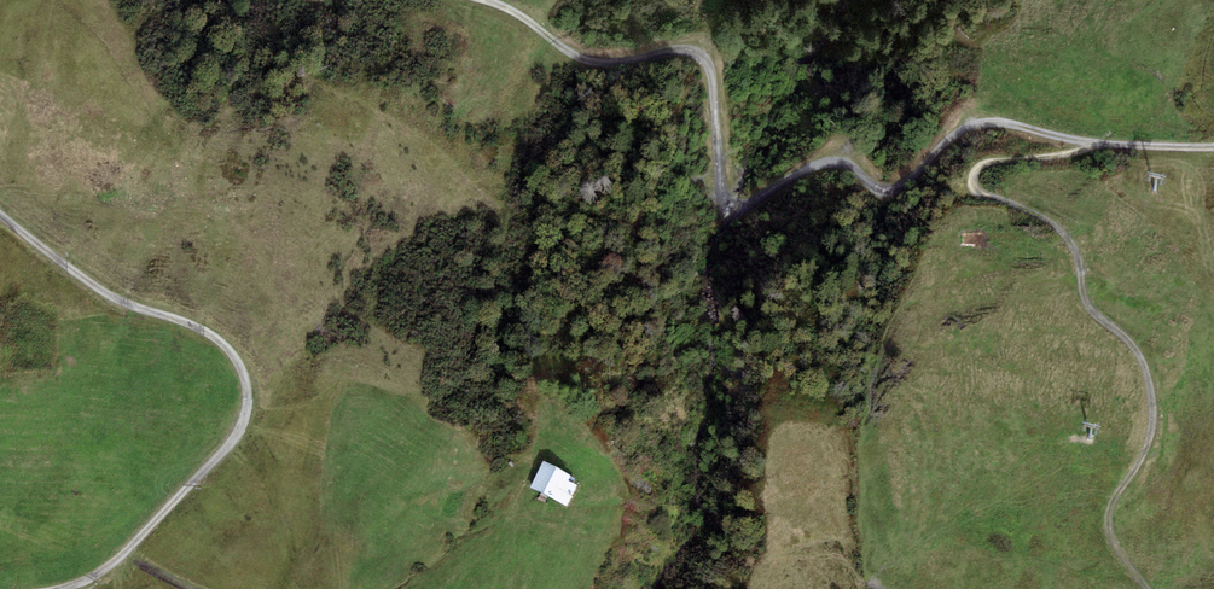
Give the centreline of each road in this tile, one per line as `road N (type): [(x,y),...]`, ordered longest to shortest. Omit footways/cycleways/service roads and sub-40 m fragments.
road 1 (track): [(481,0),(508,8),(591,63),(690,50),(703,57),(733,204),(767,198),(834,165),(889,189),(910,180),(955,136),(991,122),(1093,142),(1213,146)]
road 2 (track): [(1158,588),(1111,527),(1156,429),(1145,357),(1094,309),(1079,253),(1049,213),(976,191),(978,170),(1067,155),(1093,142)]
road 3 (track): [(54,588),(117,560),(223,453),(248,398),(227,348),(199,327),(96,286),(0,211)]

